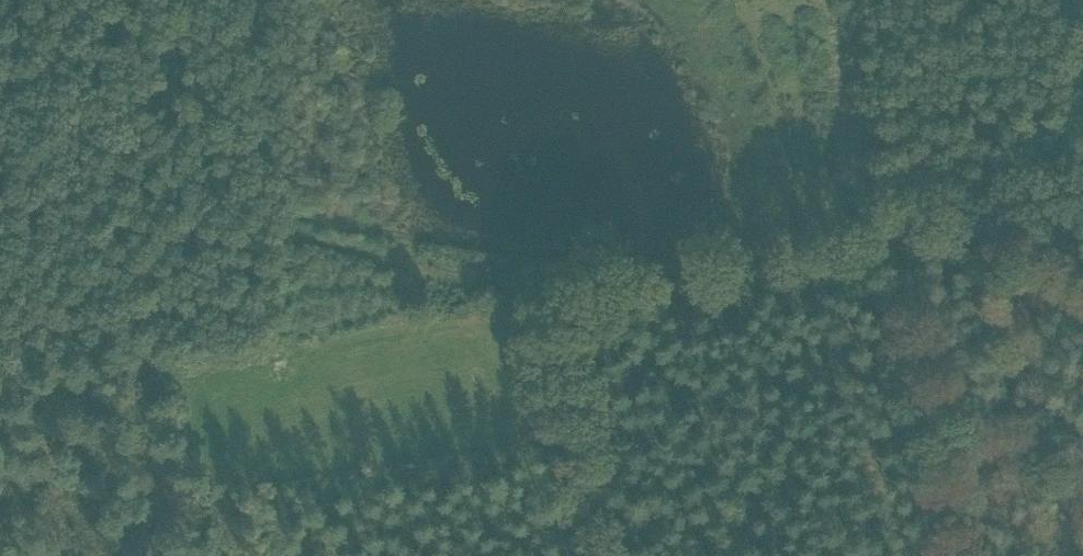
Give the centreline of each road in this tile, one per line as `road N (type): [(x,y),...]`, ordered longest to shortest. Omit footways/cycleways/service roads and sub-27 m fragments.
road 1 (track): [(594,555),(545,297),(1082,192)]

